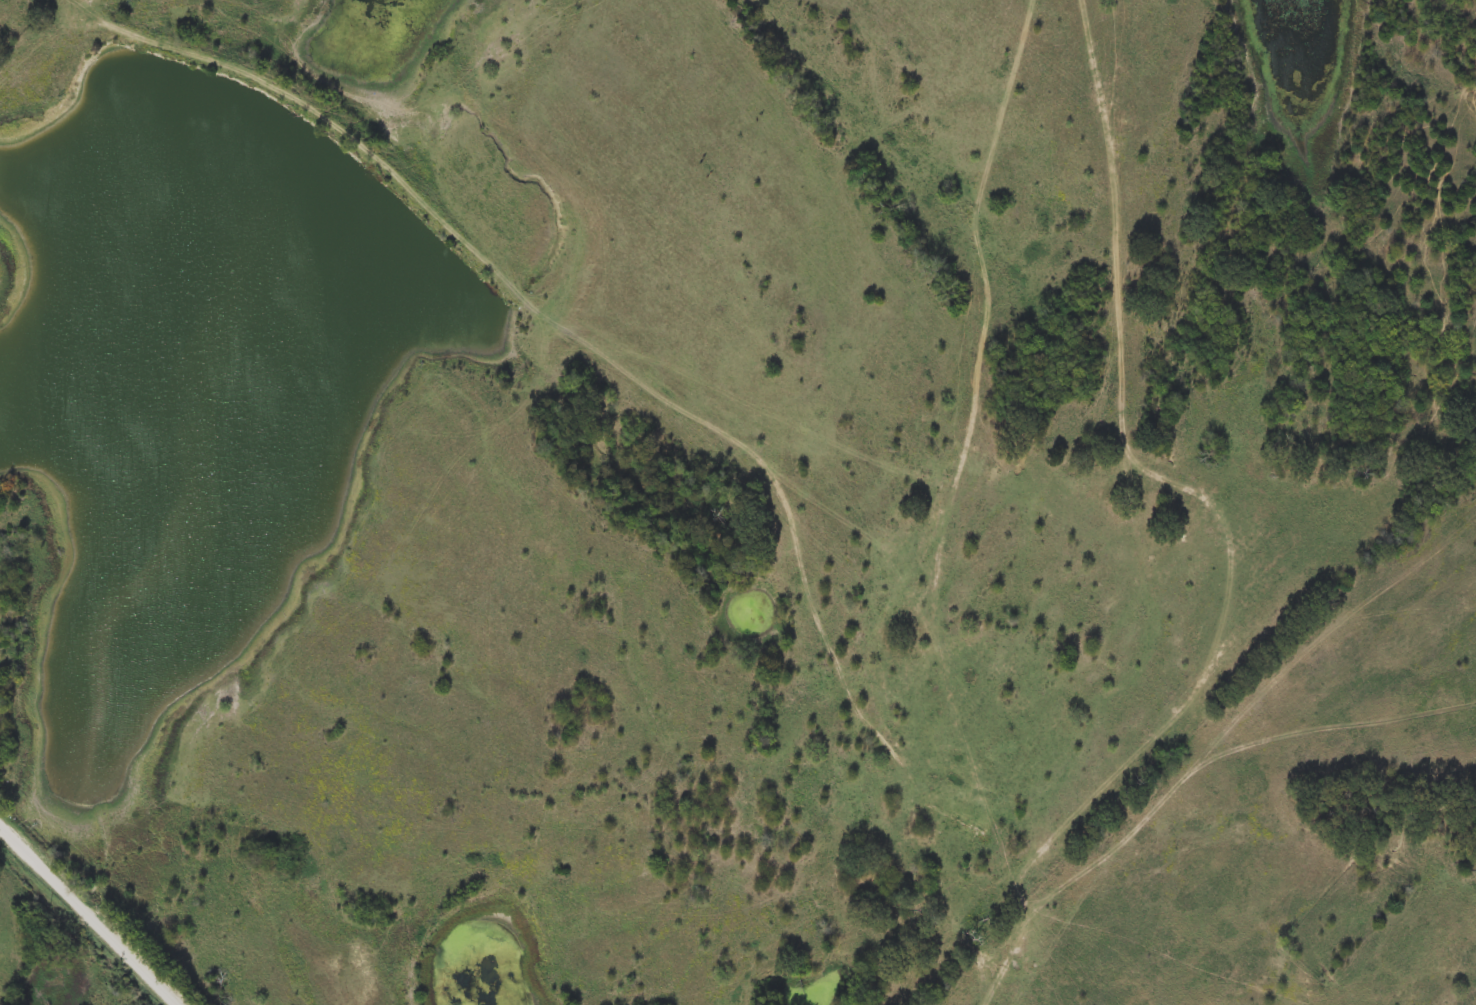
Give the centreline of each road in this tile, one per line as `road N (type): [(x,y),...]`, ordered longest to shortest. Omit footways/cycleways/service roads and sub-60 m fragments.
road 1 (residential): [(180,1004),(0,823)]

